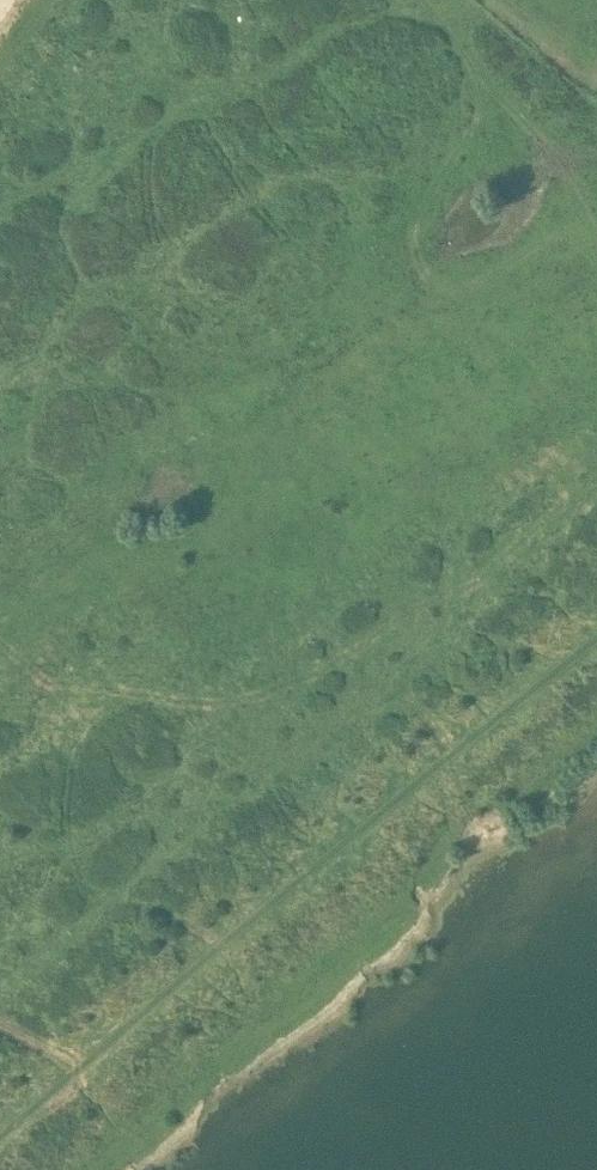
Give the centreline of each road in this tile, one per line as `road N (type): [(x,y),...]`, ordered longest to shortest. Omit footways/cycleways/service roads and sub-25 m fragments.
road 1 (track): [(596,642),(242,926),(0,1139)]
road 2 (track): [(477,0),(442,29),(596,224)]

